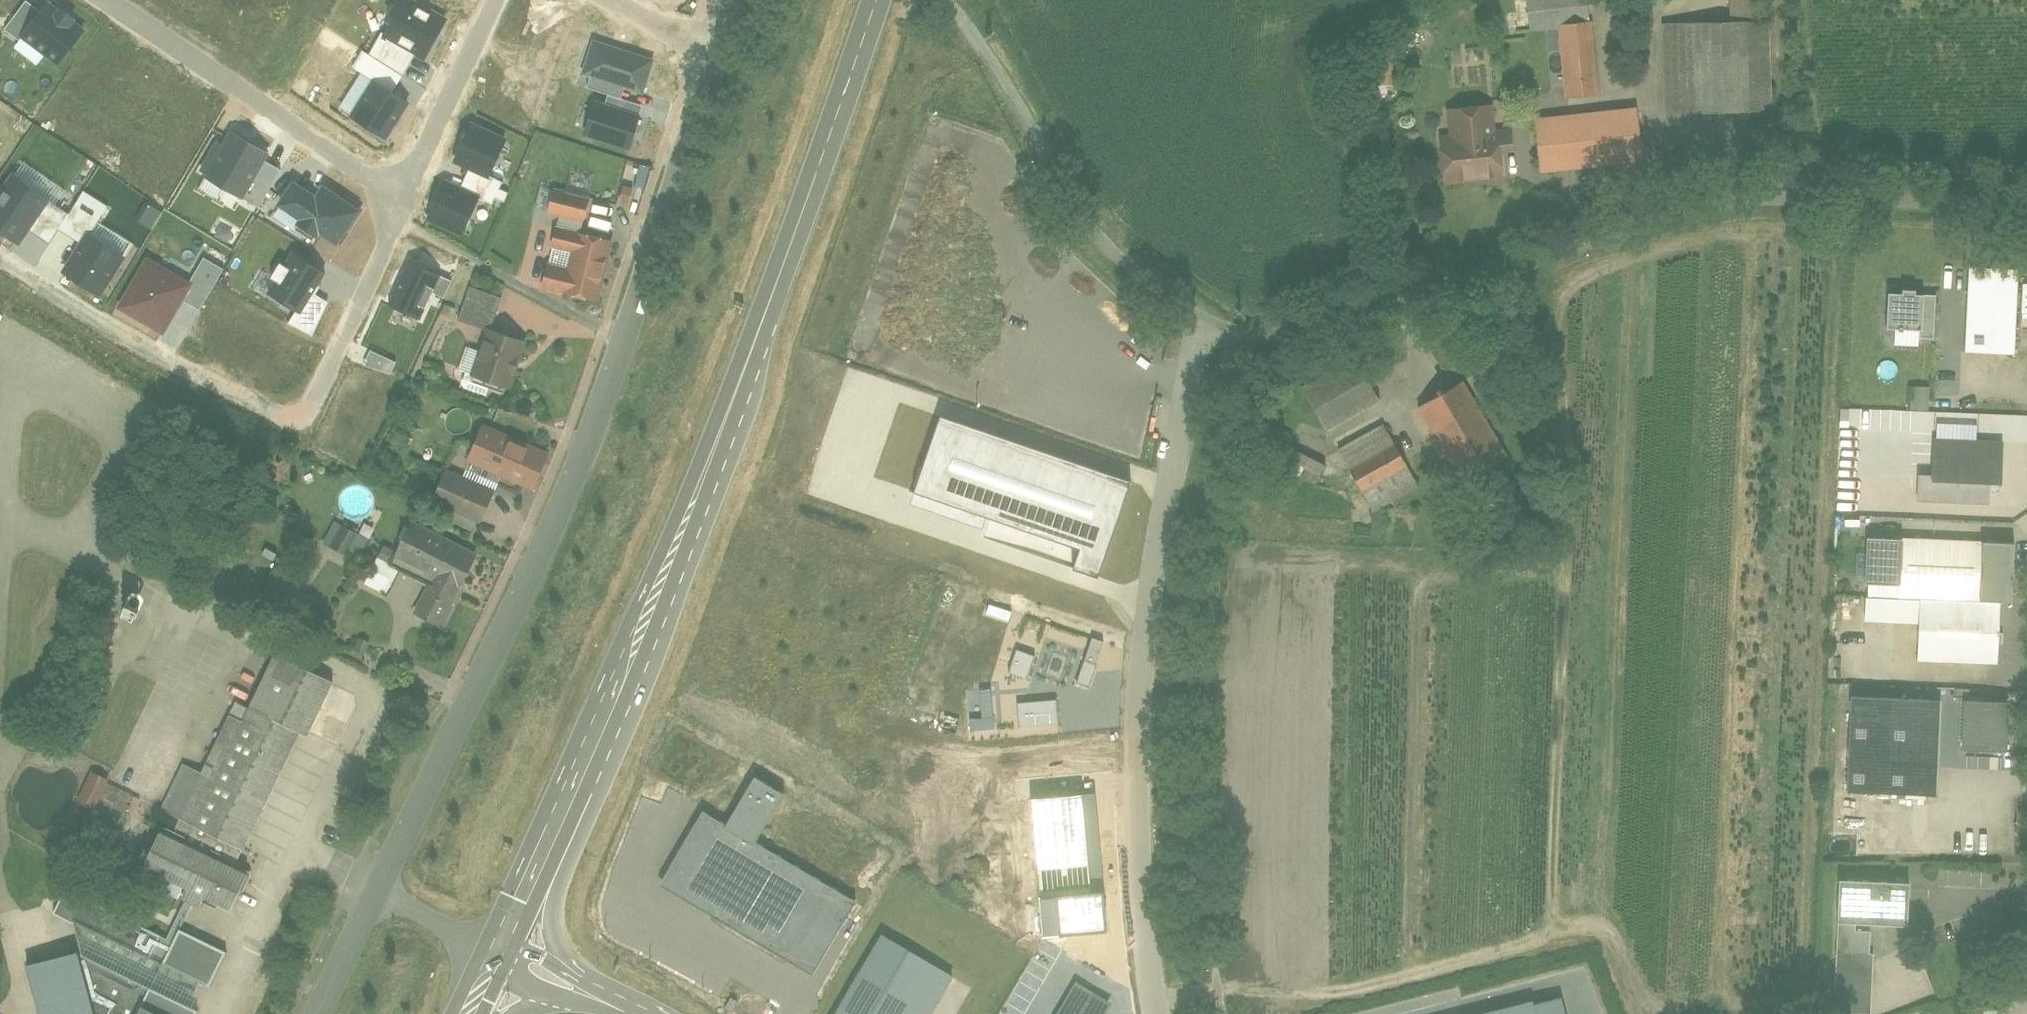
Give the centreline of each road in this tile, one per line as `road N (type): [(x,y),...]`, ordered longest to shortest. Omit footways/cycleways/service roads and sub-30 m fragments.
road 1 (residential): [(718,52),(558,517),(317,1013)]
road 2 (primary): [(572,791),(722,432),(877,0)]
road 3 (residential): [(1208,327),(1245,335),(1296,331),(1397,305),(1728,197),(2026,201)]
road 4 (residential): [(1208,327),(1155,569),(1138,743),(1156,1013)]
road 5 (residential): [(404,199),(298,429),(175,366),(0,256)]
road 6 (residential): [(106,0),(404,199)]
road 7 (residential): [(404,199),(495,0)]
road 8 (unclassified): [(588,991),(552,931),(572,791)]
road 9 (primary): [(498,949),(572,791)]

